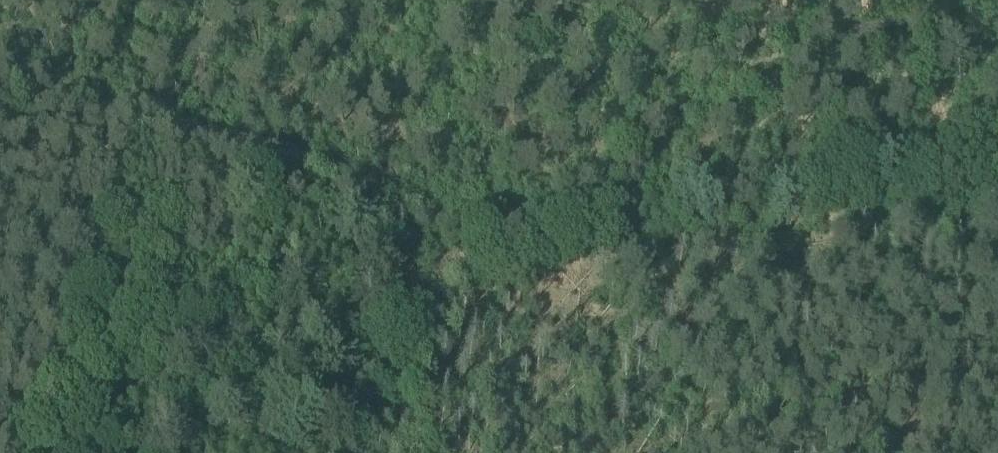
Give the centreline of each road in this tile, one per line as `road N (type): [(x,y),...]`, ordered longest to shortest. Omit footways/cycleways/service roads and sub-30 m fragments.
road 1 (track): [(0,90),(444,221)]

